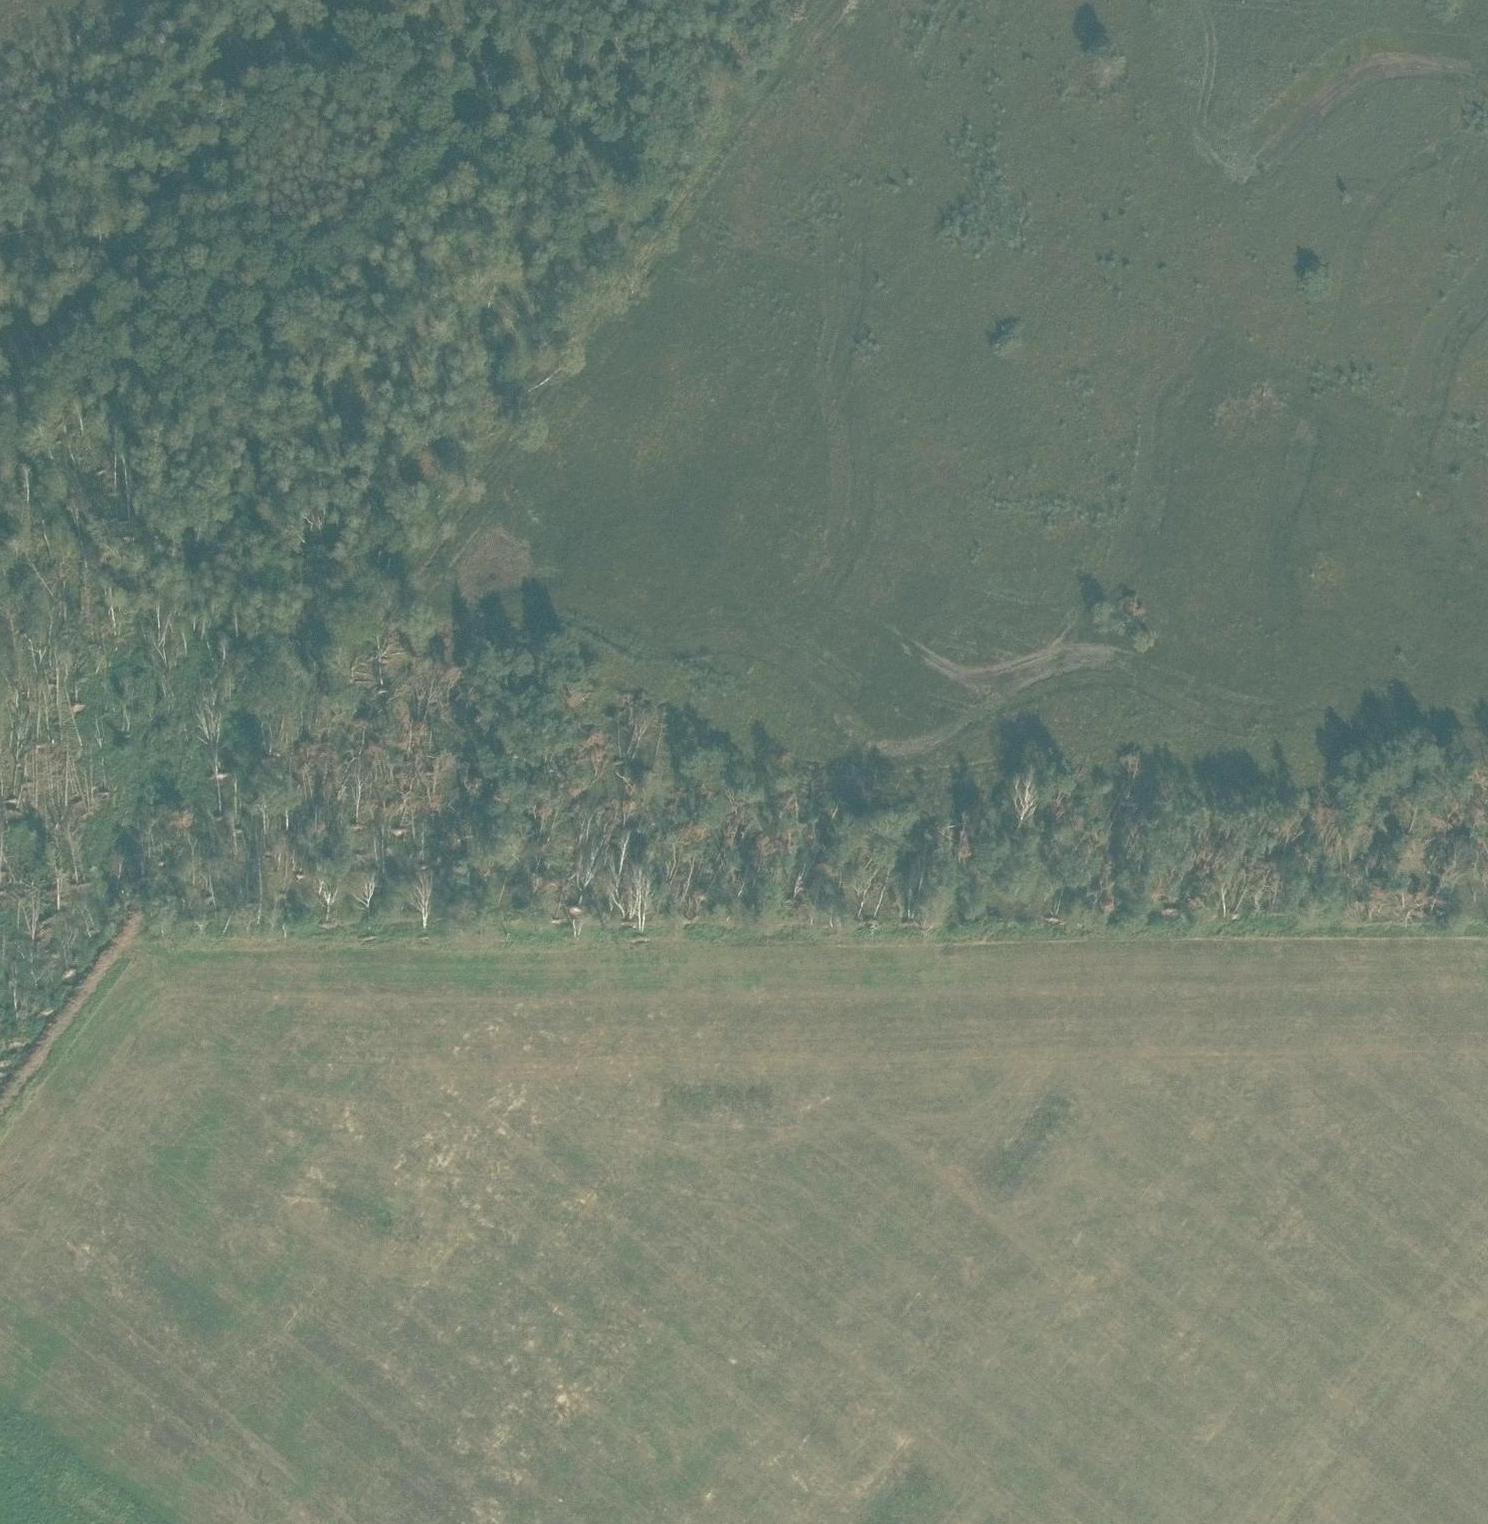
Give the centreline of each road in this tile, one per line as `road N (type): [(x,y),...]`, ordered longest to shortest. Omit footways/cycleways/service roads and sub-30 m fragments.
road 1 (track): [(0,1105),(842,0)]

